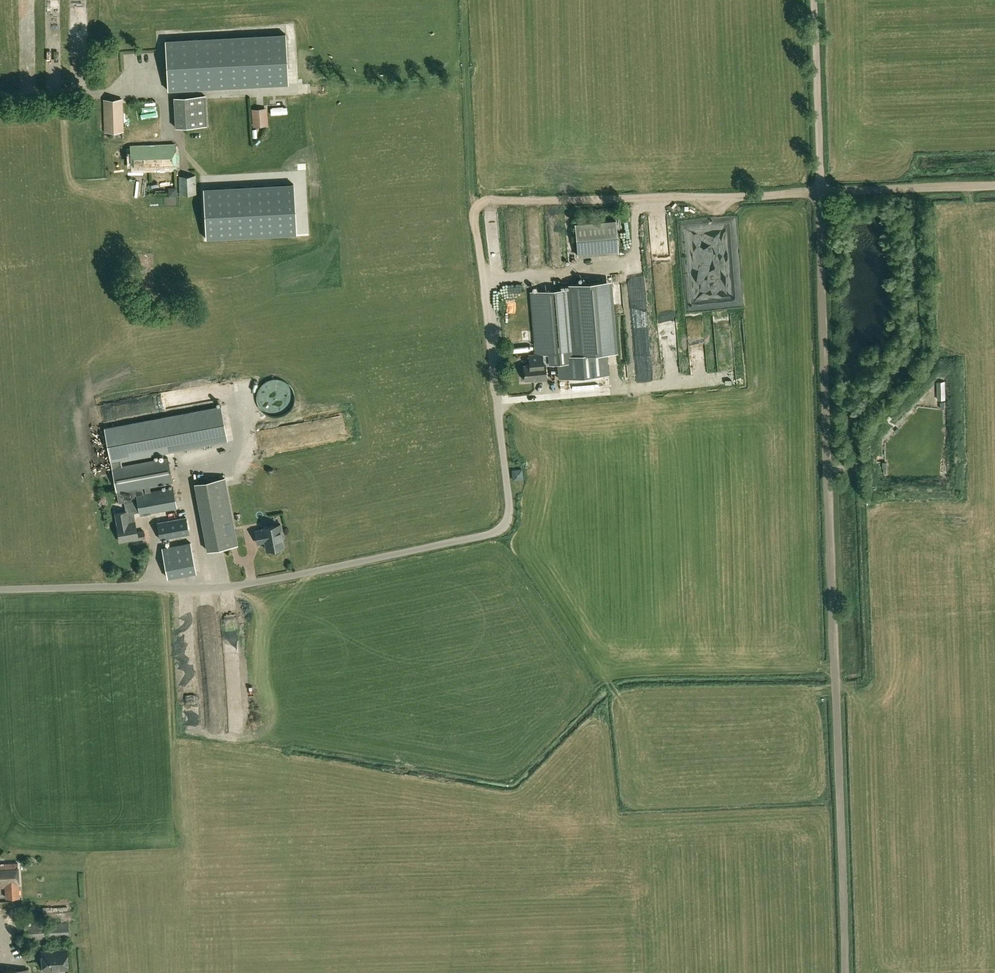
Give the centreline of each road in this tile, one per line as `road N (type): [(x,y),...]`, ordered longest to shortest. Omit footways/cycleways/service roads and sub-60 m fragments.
road 1 (unclassified): [(0,590),(266,580),(494,532),(512,496),(479,207)]
road 2 (track): [(847,972),(820,190)]
road 3 (track): [(479,207),(820,190)]
road 4 (track): [(479,207),(461,0)]
road 5 (track): [(820,190),(813,0)]
road 6 (track): [(820,190),(994,186)]
road 7 (track): [(298,85),(359,92),(467,83)]

